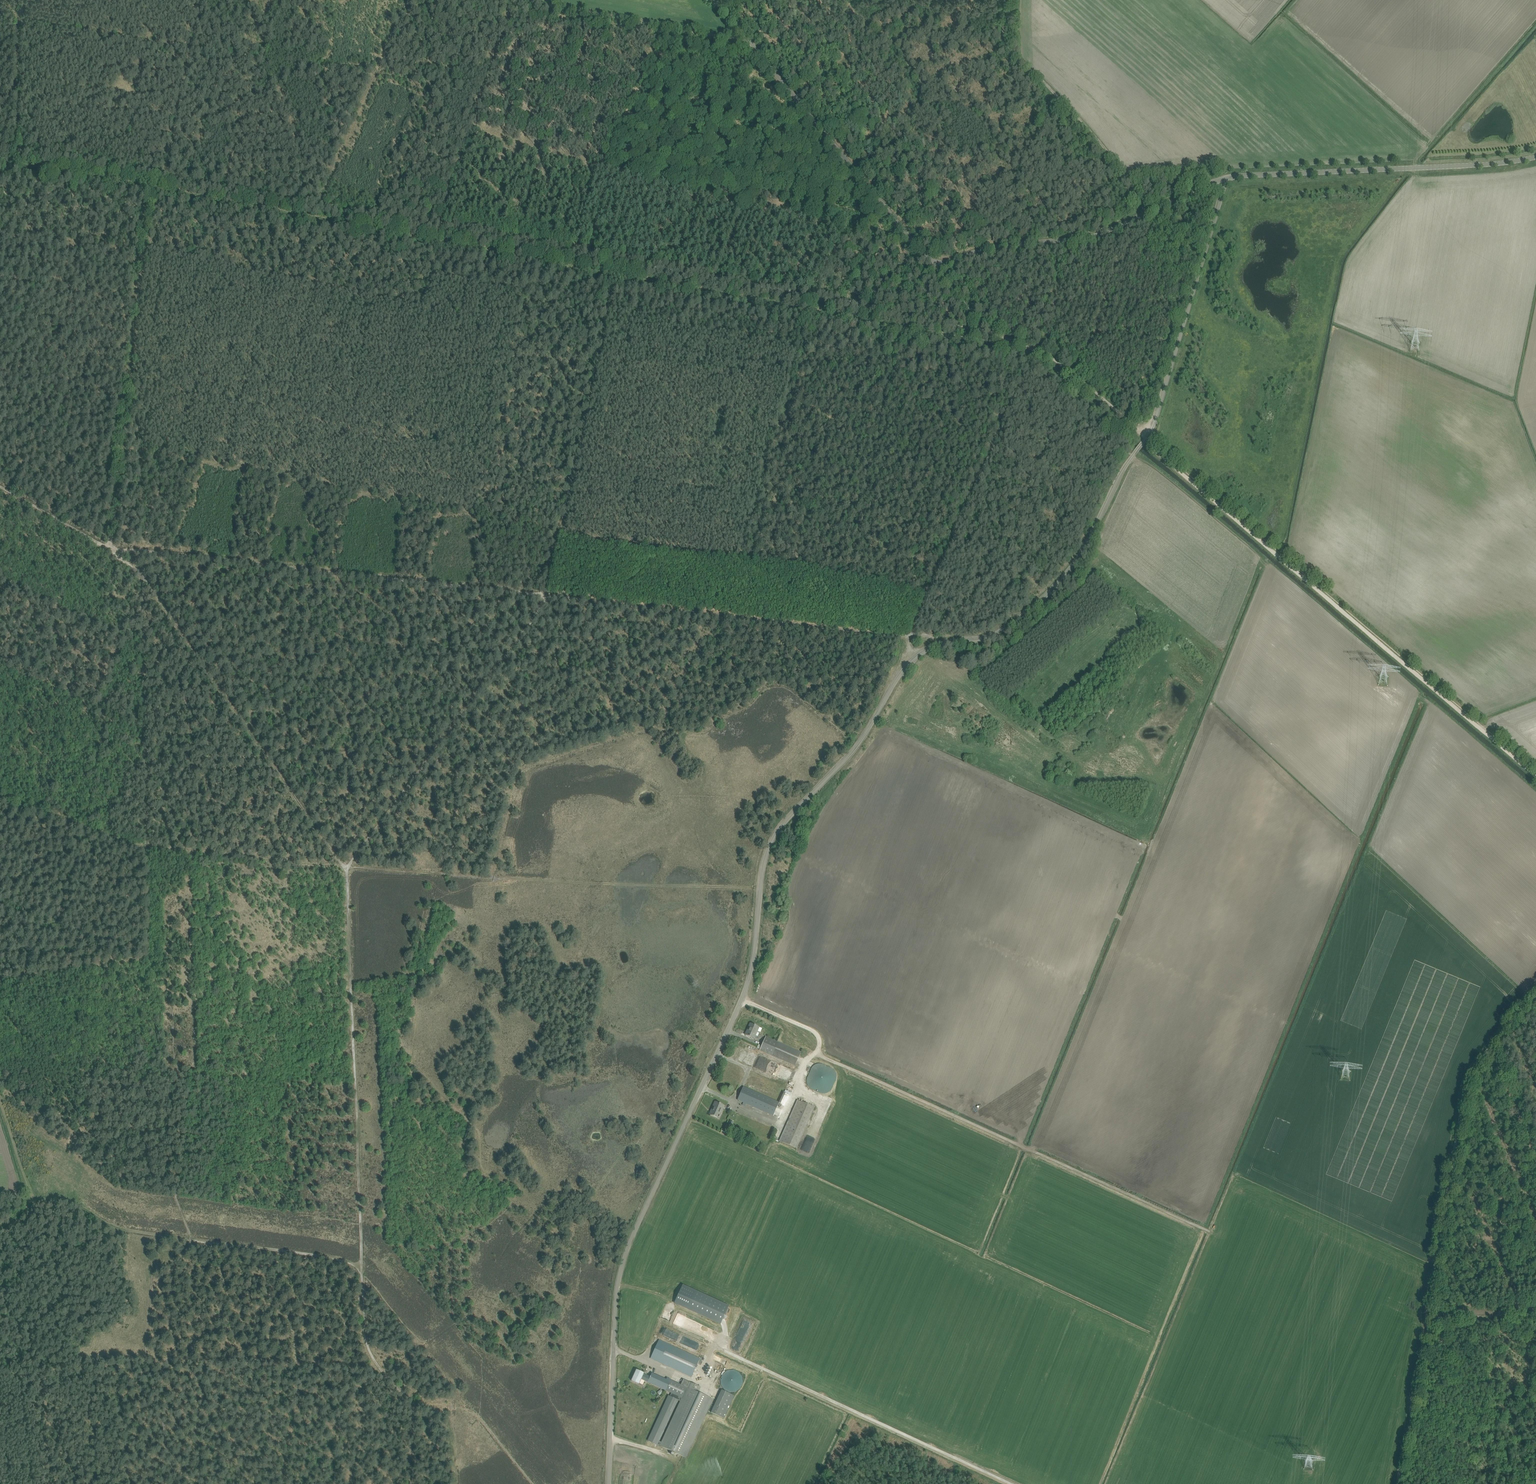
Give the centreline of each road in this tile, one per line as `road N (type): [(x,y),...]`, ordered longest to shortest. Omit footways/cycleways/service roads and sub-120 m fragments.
road 1 (unclassified): [(610,1483),(623,1261),(746,993),(775,836),(857,748),(923,649),(1000,635),(1052,593),(1080,558),(1155,421),(1223,179)]
road 2 (track): [(145,247),(604,342),(577,469),(821,512),(848,525),(935,525),(956,532)]
road 3 (track): [(860,302),(0,145)]
road 4 (track): [(912,636),(115,550)]
road 5 (unclassified): [(1150,212),(1087,238),(994,246),(933,266),(711,0)]
road 6 (track): [(1206,1231),(828,1059),(815,1032),(742,1000)]
road 7 (track): [(1146,438),(1535,776)]
road 8 (track): [(865,187),(376,74)]
road 9 (track): [(1486,1051),(1461,1114),(1400,1483)]
road 10 (track): [(363,1261),(348,865)]
road 11 (track): [(374,75),(0,18)]
road 12 (track): [(143,579),(343,865)]
road 13 (track): [(1012,1483),(713,1346)]
road 14 (unclassified): [(1223,179),(1535,157)]
road 15 (track): [(111,546),(144,256)]
road 16 (track): [(149,850),(143,579)]
road 17 (track): [(1150,212),(1096,139),(1001,43),(1013,0)]
road 18 (track): [(491,879),(761,889)]
road 19 (track): [(743,39),(537,0)]
road 20 (track): [(986,328),(1046,356),(1146,438)]
road 21 (track): [(149,850),(343,865)]
road 22 (track): [(363,1261),(192,1241)]
road 23 (track): [(0,1233),(34,1205),(0,1095)]
road 24 (track): [(149,850),(0,796)]
road 25 (track): [(533,1483),(469,1407),(412,1401)]
road 26 (track): [(412,1401),(369,1350),(363,1261)]
road 27 (track): [(18,152),(14,0)]
road 28 (track): [(144,256),(0,229)]
road 29 (track): [(320,209),(374,75)]
road 30 (track): [(348,865),(491,879)]
road 31 (track): [(860,302),(986,328)]
road 32 (track): [(111,546),(0,484)]
road 33 (track): [(1486,1051),(1535,1168)]
road 34 (track): [(956,532),(1007,416)]

